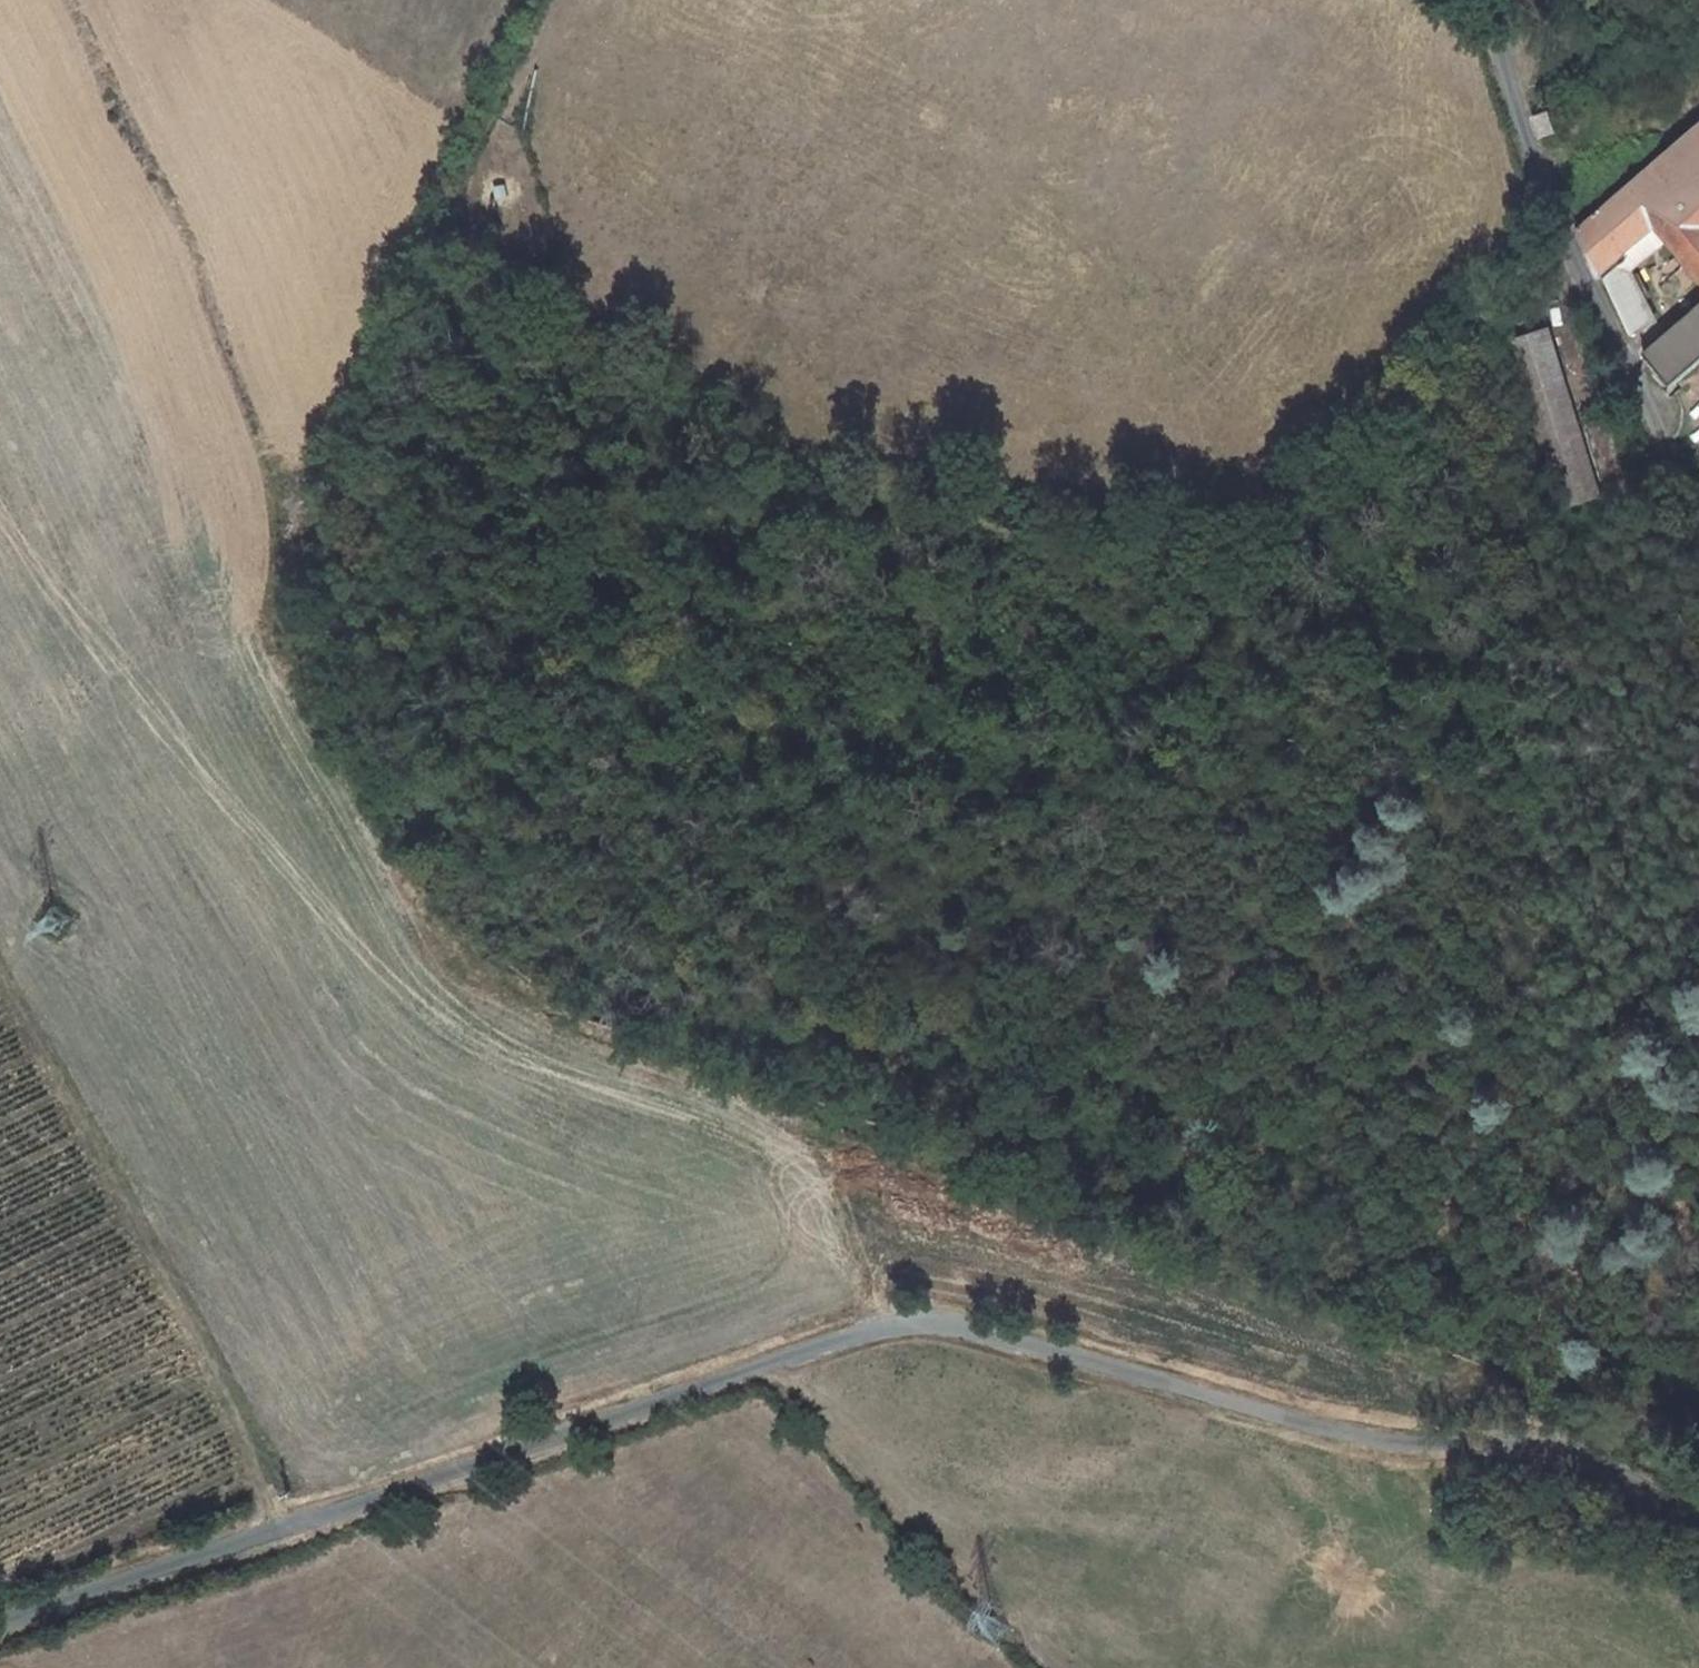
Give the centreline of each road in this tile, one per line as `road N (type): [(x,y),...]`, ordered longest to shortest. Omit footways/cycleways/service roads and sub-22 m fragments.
road 1 (unclassified): [(1698,1509),(1561,1444),(1451,1448),(1347,1440),(930,1323),(891,1326),(765,1366),(0,1627)]
road 2 (unclassified): [(1486,0),(1571,271),(1638,395),(1674,489)]

